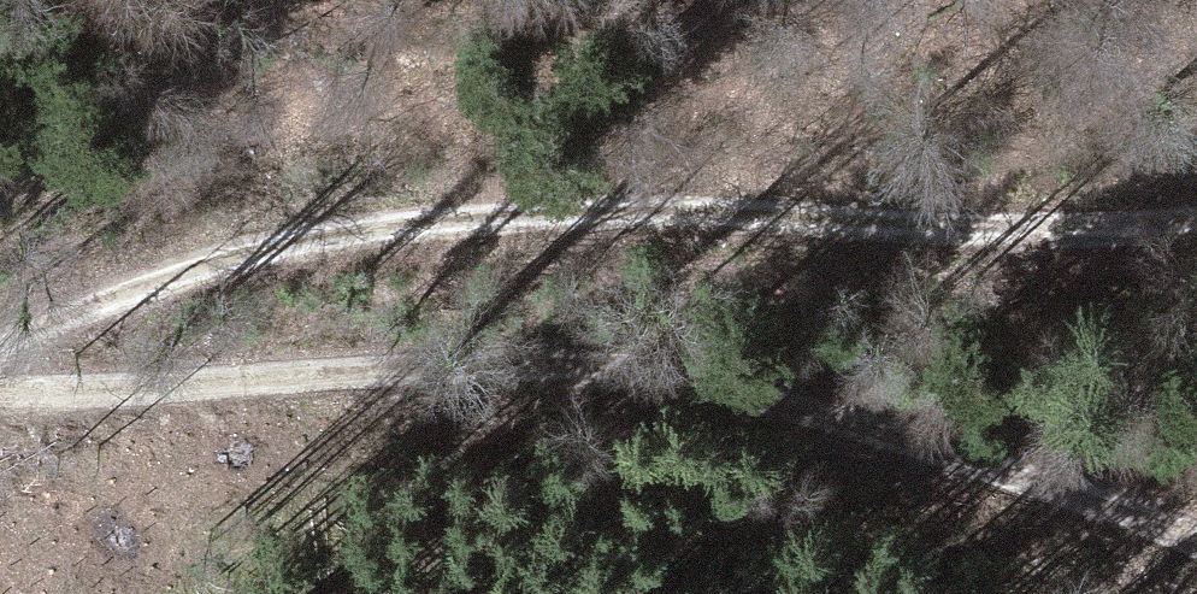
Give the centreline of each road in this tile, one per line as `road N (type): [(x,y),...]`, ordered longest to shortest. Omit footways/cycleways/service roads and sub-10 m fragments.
road 1 (track): [(3,383),(173,273),(498,222),(1092,187),(1196,197)]
road 2 (track): [(1196,534),(787,413),(550,361),(3,383)]

